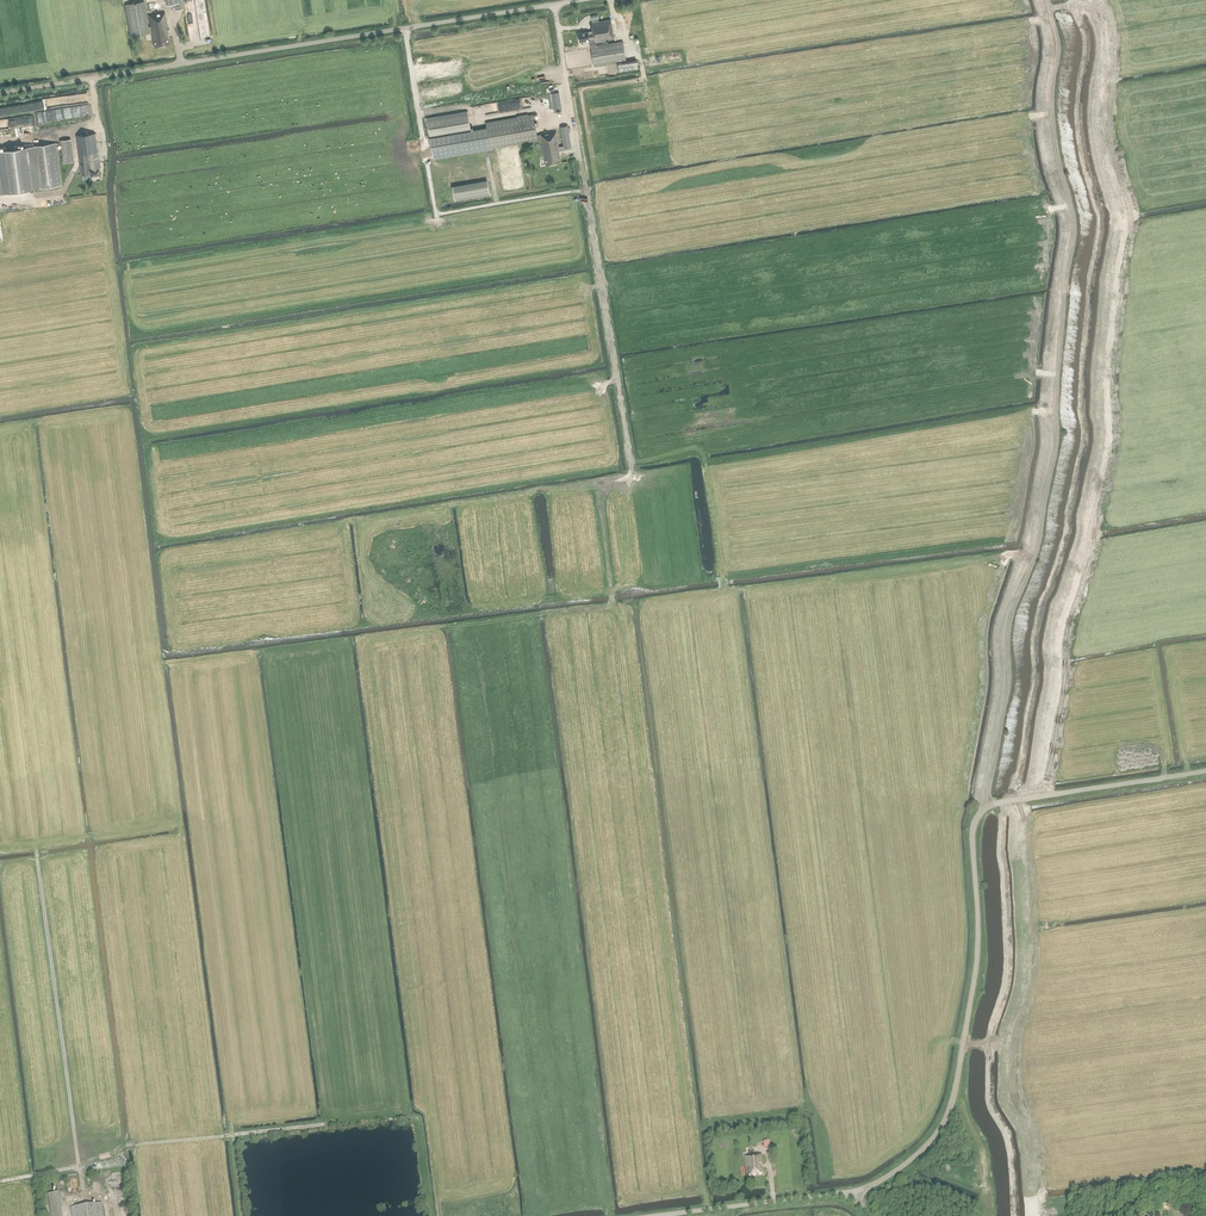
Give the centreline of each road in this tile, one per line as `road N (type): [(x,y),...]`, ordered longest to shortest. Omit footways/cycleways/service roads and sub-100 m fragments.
road 1 (track): [(988,807),(1010,682),(1008,629),(1039,544),(1057,442),(1075,234),(1052,122),(1059,54),(1048,0)]
road 2 (unclassified): [(854,1191),(906,1164),(951,1105),(974,979),(972,841),(981,812),(1205,770)]
road 3 (unclassified): [(0,93),(582,0)]
road 4 (unclassified): [(667,1215),(854,1191)]

